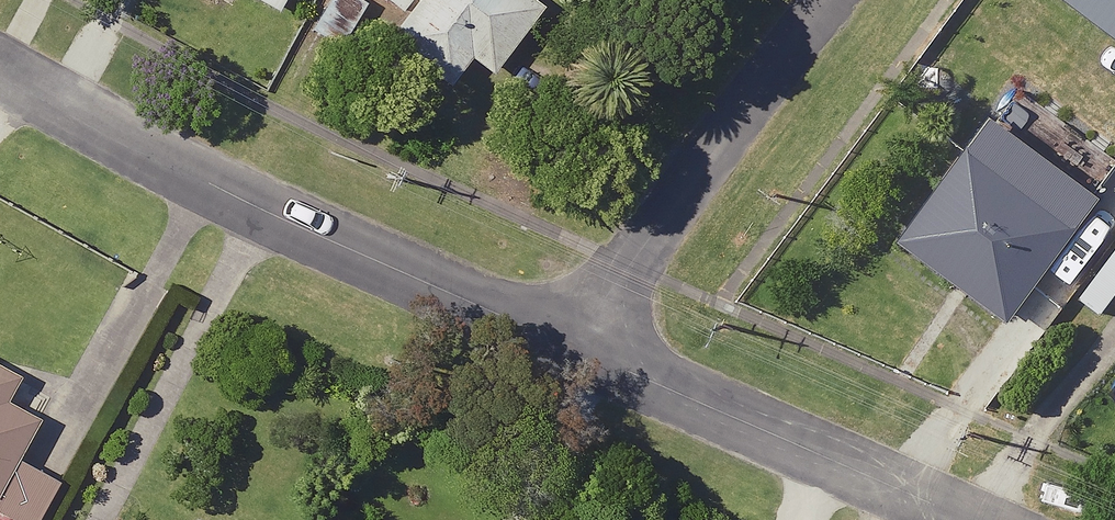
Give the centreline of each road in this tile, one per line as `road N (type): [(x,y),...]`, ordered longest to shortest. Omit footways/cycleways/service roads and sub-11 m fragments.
road 1 (residential): [(0,70),(291,223),(580,351)]
road 2 (residential): [(580,351),(841,0)]
road 3 (residential): [(580,351),(963,519)]

